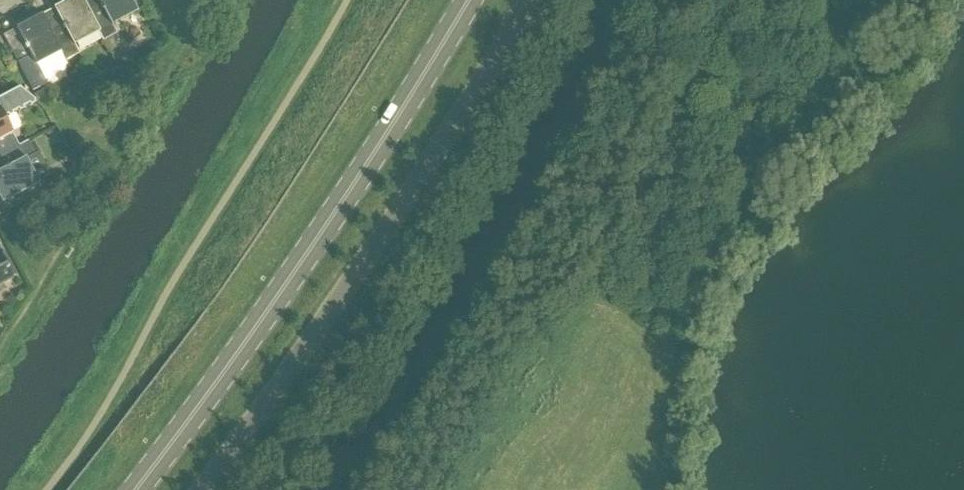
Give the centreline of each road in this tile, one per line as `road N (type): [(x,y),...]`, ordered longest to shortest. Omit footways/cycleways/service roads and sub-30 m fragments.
road 1 (primary): [(137,489),(238,355),(468,0)]
road 2 (unclassified): [(204,489),(525,0)]

